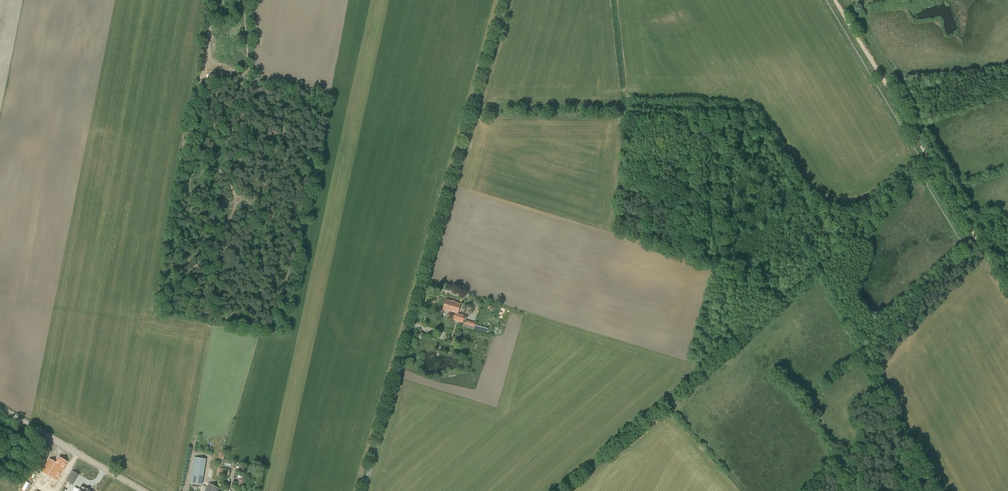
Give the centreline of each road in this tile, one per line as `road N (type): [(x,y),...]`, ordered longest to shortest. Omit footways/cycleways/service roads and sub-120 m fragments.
road 1 (unclassified): [(363,490),(506,0)]
road 2 (track): [(1007,291),(835,0)]
road 3 (tertiary): [(143,490),(0,409)]

